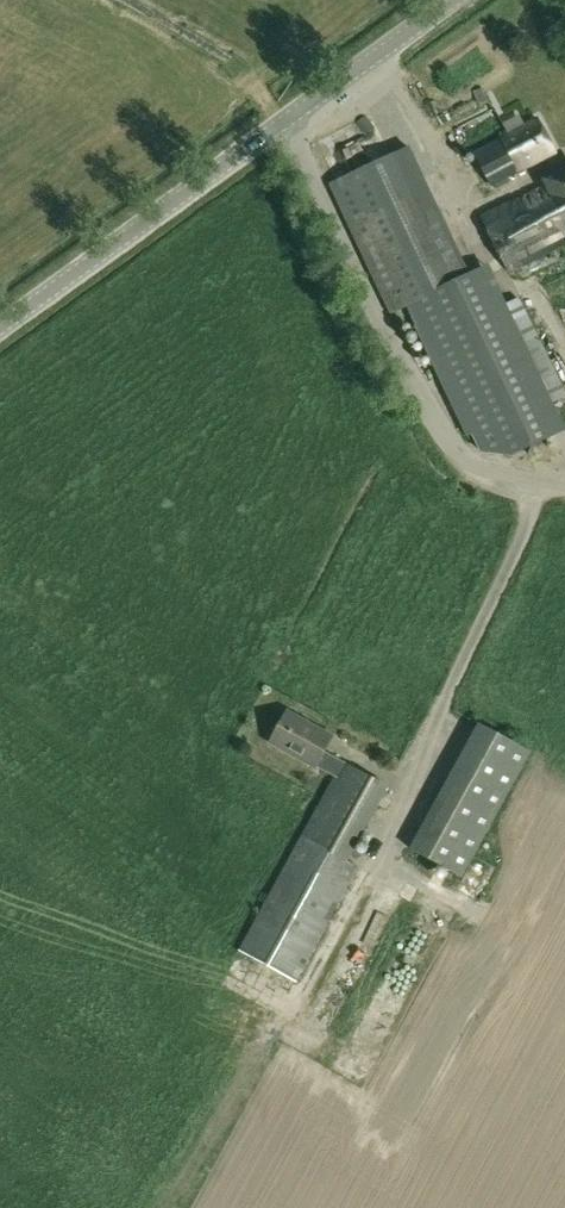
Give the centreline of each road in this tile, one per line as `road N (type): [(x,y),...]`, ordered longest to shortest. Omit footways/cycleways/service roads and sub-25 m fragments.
road 1 (unclassified): [(541,477),(451,455),(281,120)]
road 2 (track): [(378,50),(496,292),(531,282),(564,345)]
road 3 (tertiary): [(0,325),(281,120)]
road 4 (tertiary): [(281,120),(448,0)]

